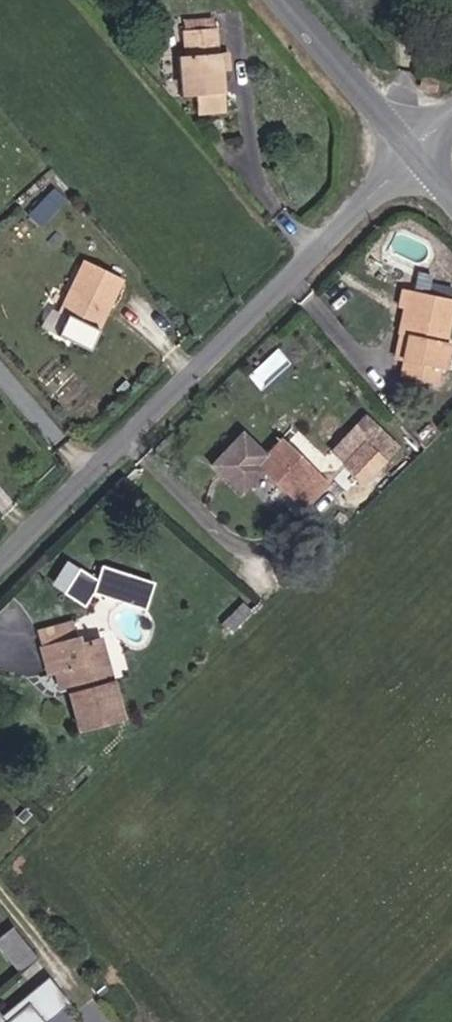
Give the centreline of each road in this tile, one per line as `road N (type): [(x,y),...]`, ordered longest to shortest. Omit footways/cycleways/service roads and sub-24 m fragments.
road 1 (unclassified): [(414,155),(0,562)]
road 2 (unclassified): [(414,155),(281,0)]

